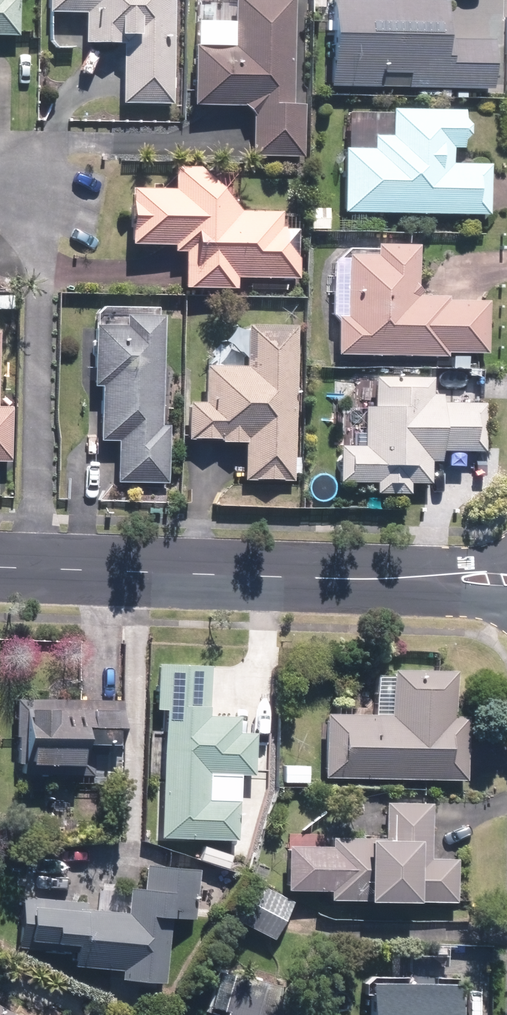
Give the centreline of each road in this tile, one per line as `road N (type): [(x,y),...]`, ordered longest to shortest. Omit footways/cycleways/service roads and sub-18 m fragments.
road 1 (tertiary): [(0,568),(362,581)]
road 2 (tertiary): [(362,581),(506,556)]
road 3 (tertiary): [(506,604),(362,581)]

